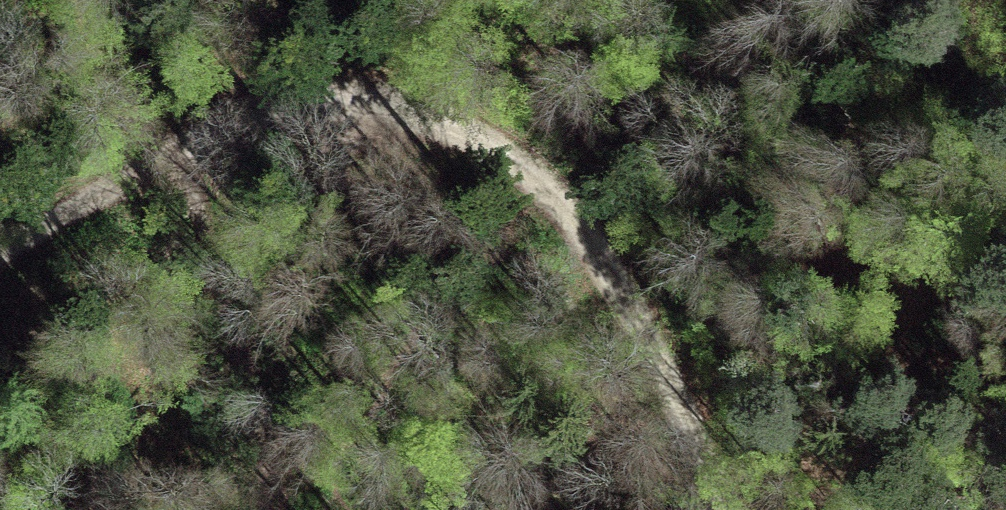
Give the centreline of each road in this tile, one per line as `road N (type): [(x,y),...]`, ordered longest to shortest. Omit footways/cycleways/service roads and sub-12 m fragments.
road 1 (track): [(597,245),(502,140),(396,96),(280,101),(220,120),(140,170)]
road 2 (track): [(737,509),(597,245)]
road 3 (track): [(140,170),(0,248)]

